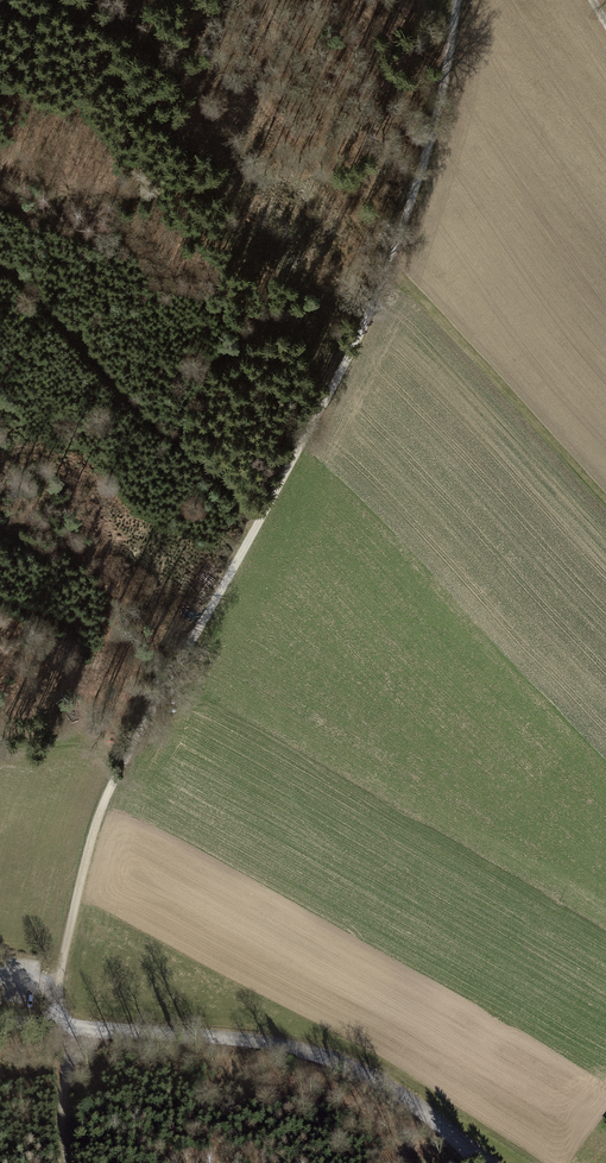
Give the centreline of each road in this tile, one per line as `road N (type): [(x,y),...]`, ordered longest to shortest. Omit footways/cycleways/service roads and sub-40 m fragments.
road 1 (track): [(58,986),(90,847),(126,753),(375,302),(439,110),(457,0)]
road 2 (unclassified): [(0,1020),(224,1038),(313,1054),(394,1092),(483,1162)]
road 3 (track): [(258,524),(227,480),(163,432),(0,266)]
road 4 (track): [(69,1162),(62,1108),(71,1026)]

